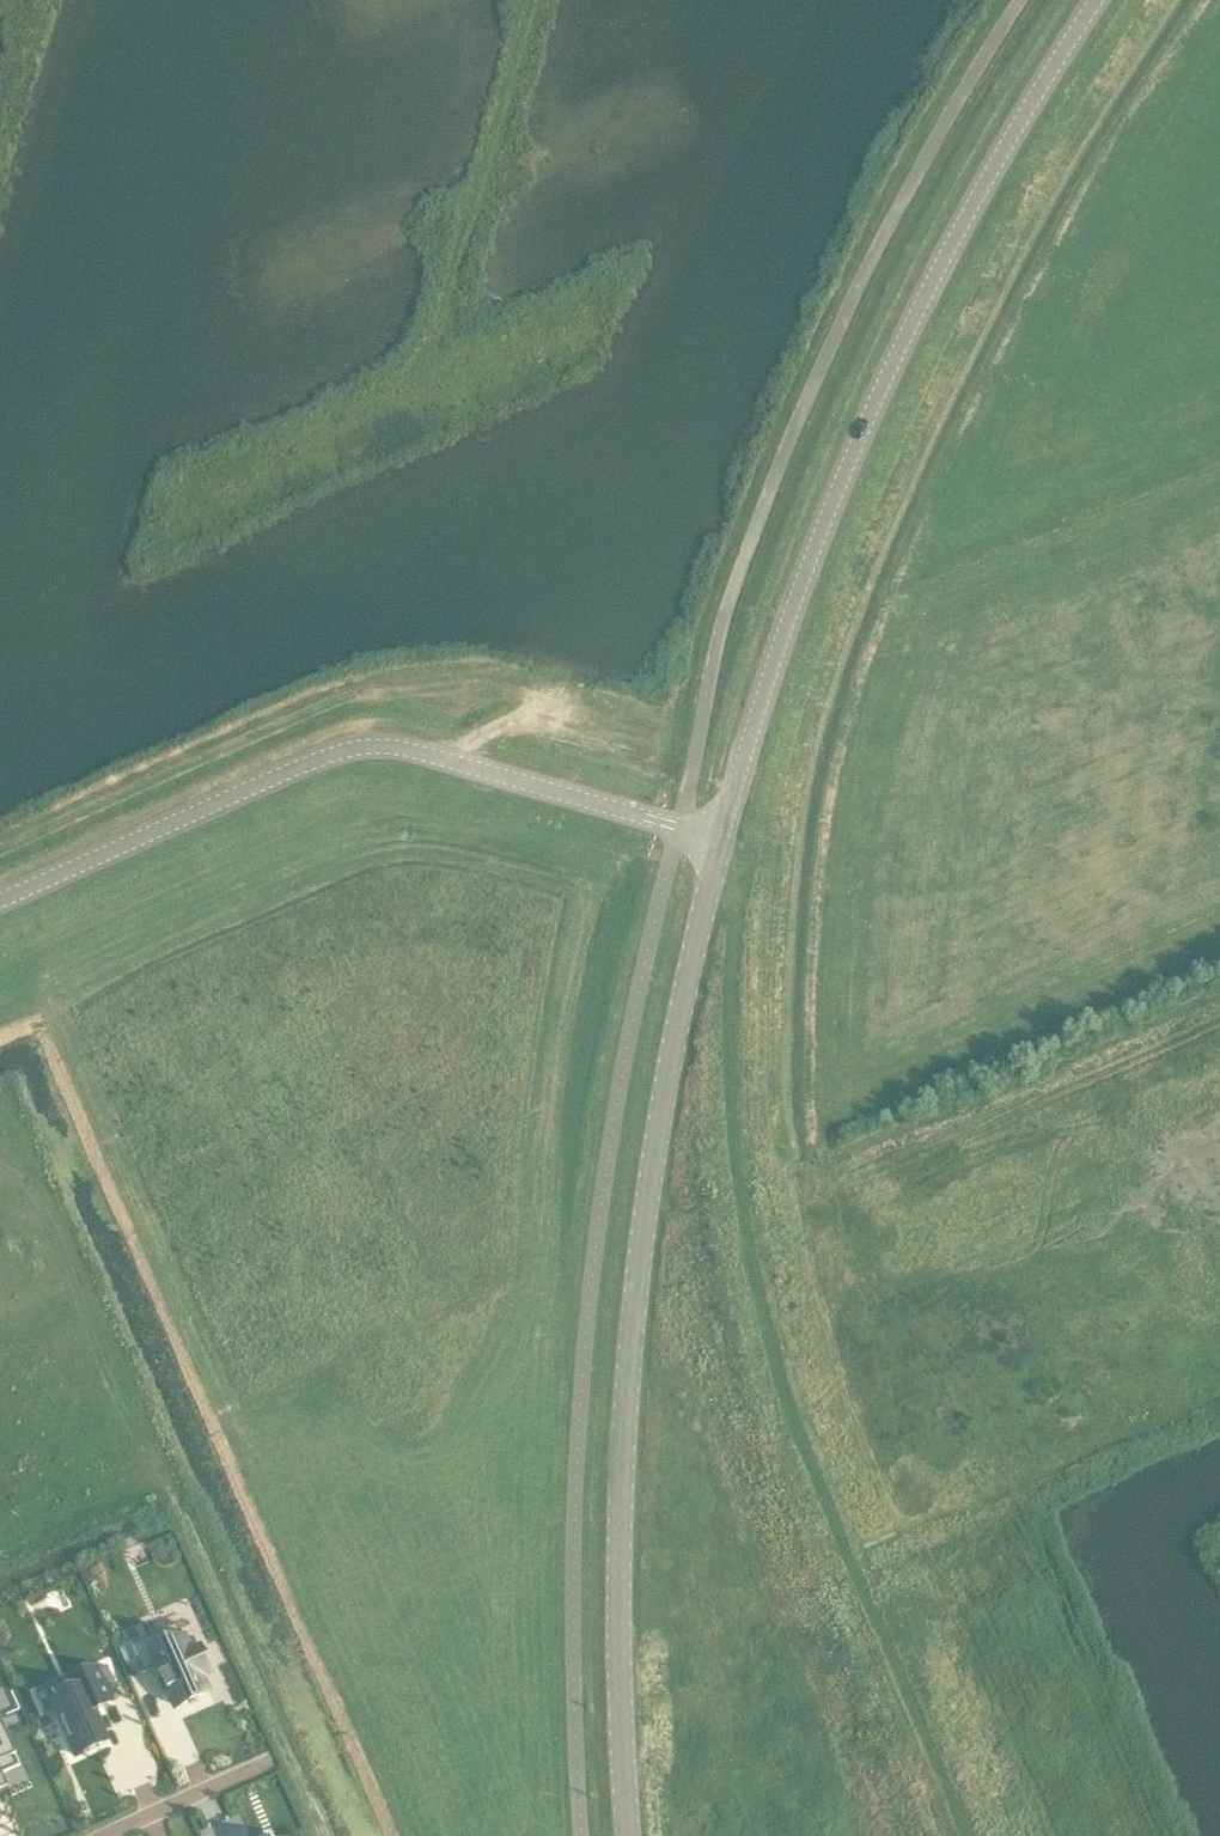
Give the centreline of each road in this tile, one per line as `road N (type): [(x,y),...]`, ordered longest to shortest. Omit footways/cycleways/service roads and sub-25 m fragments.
road 1 (unclassified): [(630,1835),(619,1564),(628,1378),(646,1198),(721,835)]
road 2 (unclassified): [(1096,0),(923,298),(860,435),(787,621),(721,835)]
road 3 (residential): [(107,1835),(272,1760)]

